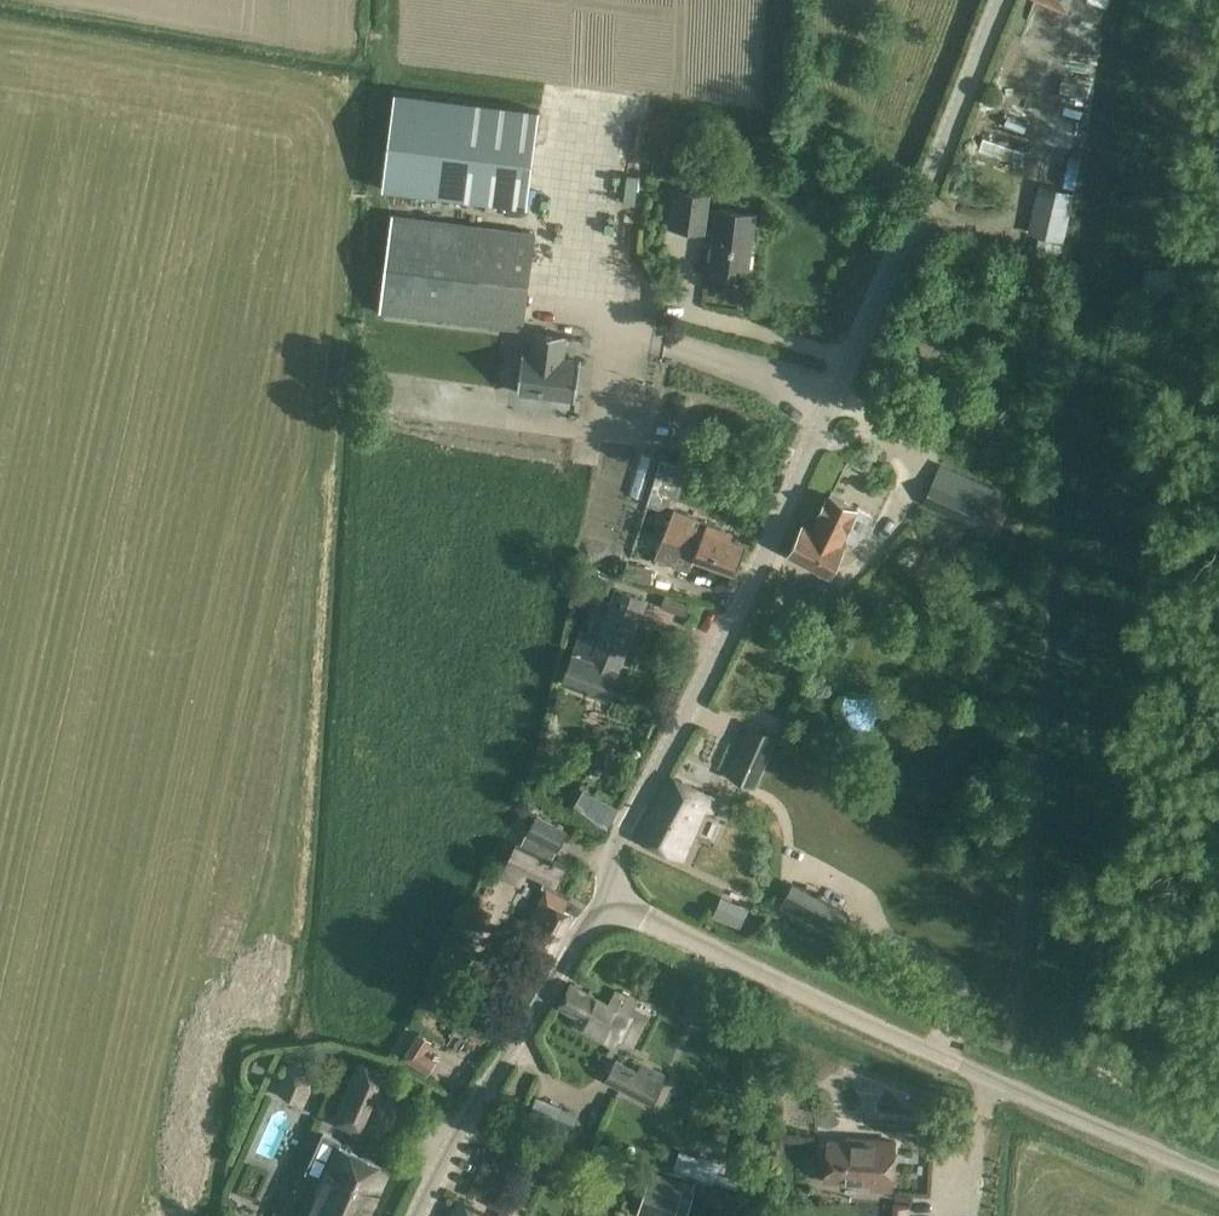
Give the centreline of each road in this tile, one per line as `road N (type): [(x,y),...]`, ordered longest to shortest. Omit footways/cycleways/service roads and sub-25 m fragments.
road 1 (tertiary): [(604,899),(629,825),(752,589),(1003,0)]
road 2 (unclassified): [(1218,1179),(604,899)]
road 3 (tertiary): [(419,1215),(604,899)]

